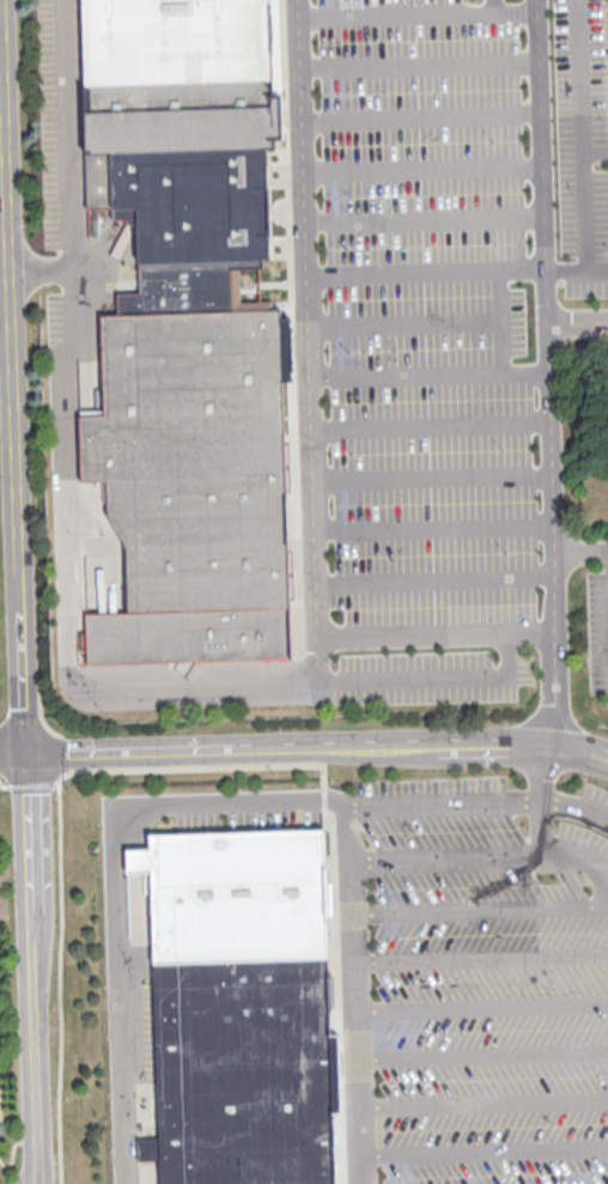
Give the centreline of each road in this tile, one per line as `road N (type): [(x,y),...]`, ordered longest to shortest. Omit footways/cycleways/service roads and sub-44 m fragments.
road 1 (residential): [(5,0),(38,1183)]
road 2 (residential): [(607,759),(554,743),(25,754)]
road 3 (residential): [(554,743),(547,326),(607,322)]

